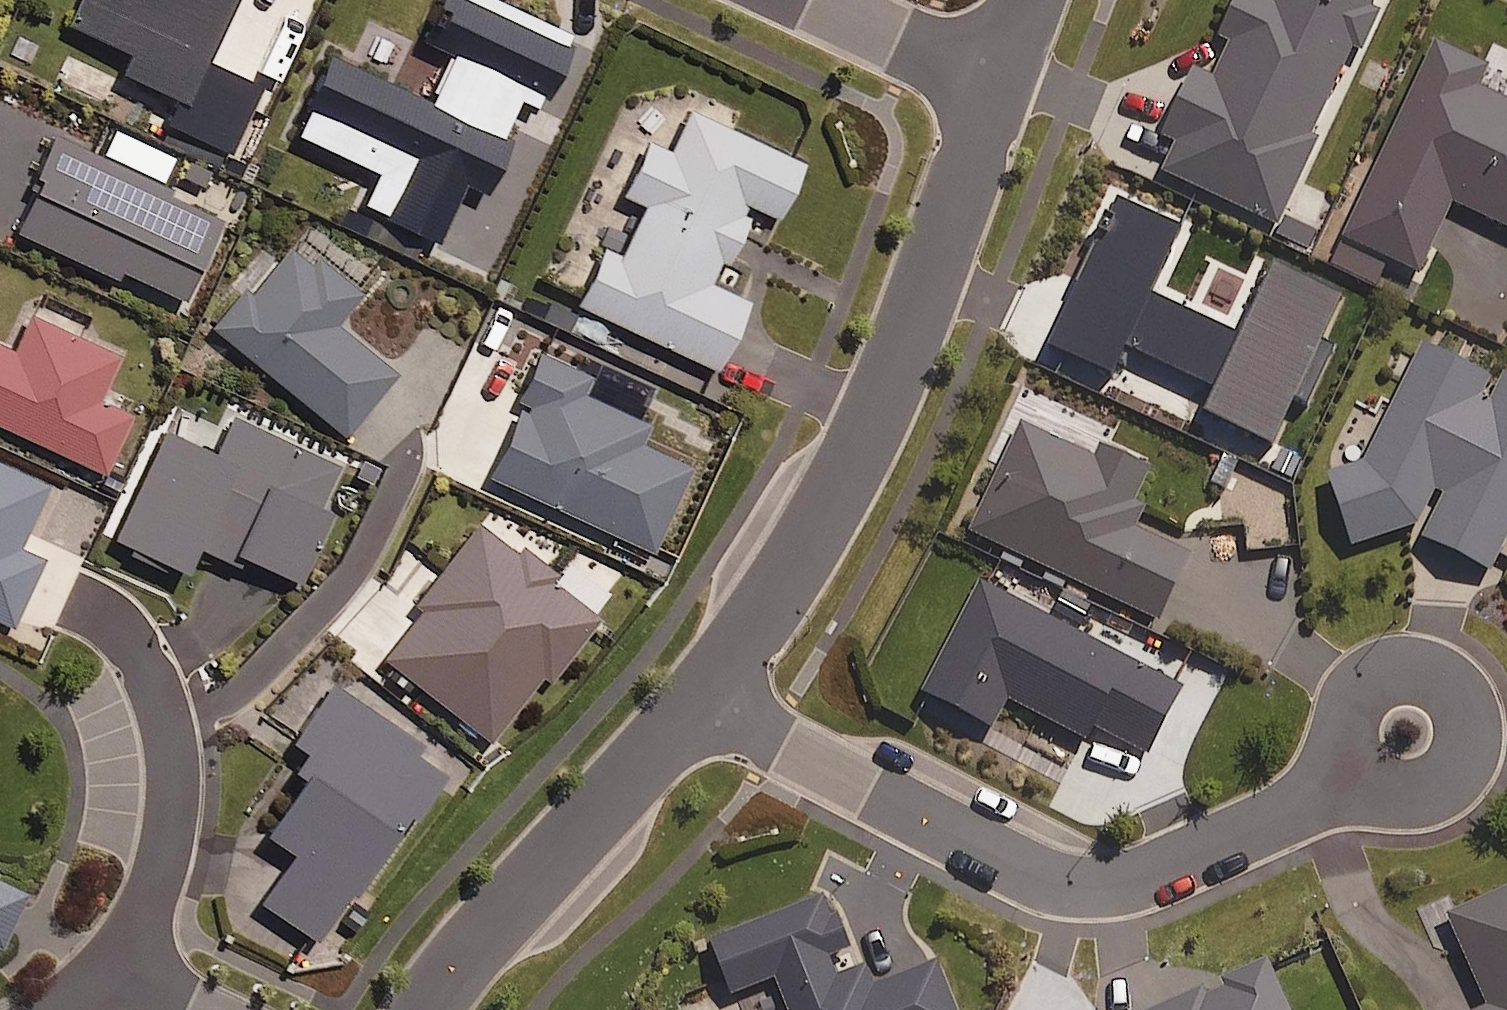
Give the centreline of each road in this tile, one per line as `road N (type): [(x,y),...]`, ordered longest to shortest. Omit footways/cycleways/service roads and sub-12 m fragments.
road 1 (residential): [(1406,731),(1310,799),(1135,886),(1084,888),(1038,878),(773,740),(703,691)]
road 2 (residential): [(1000,81),(878,410),(823,523),(703,691)]
road 3 (residential): [(703,691),(448,970),(422,1009)]
road 4 (residential): [(120,961),(147,917),(173,821),(166,738),(142,648),(82,587)]
road 5 (residential): [(1000,81),(823,0)]

